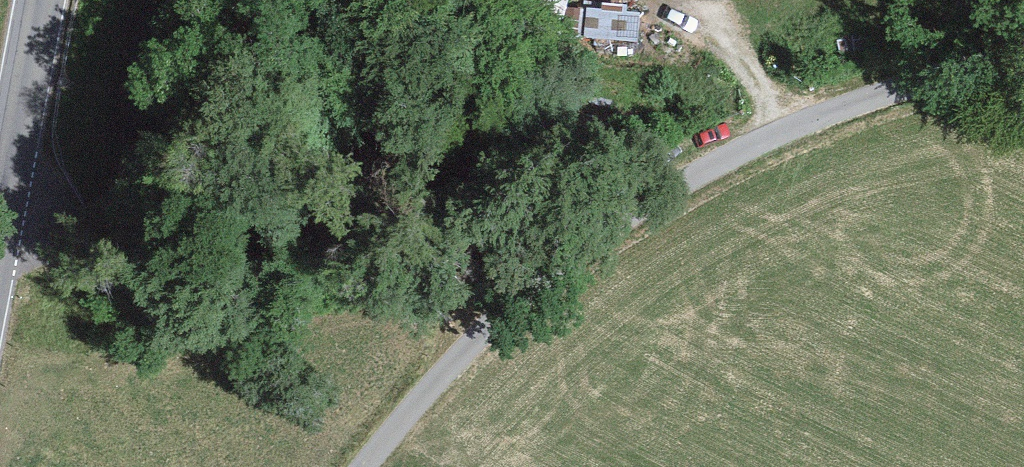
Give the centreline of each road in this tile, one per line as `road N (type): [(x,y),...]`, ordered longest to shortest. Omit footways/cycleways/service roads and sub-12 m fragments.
road 1 (track): [(1023,48),(790,119),(649,202),(485,337),(368,466)]
road 2 (tertiary): [(39,0),(0,216)]
road 3 (track): [(706,0),(790,119)]

